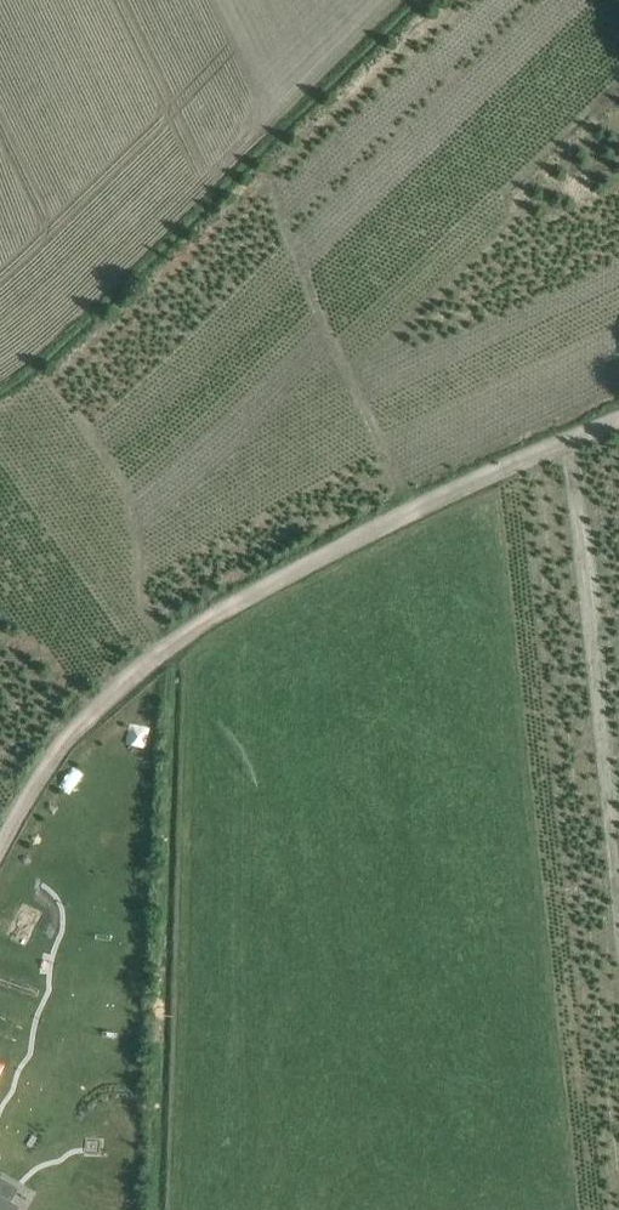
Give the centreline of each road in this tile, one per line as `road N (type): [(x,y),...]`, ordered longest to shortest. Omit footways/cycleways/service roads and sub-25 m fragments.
road 1 (track): [(618,416),(231,603),(113,688),(36,764),(0,839)]

